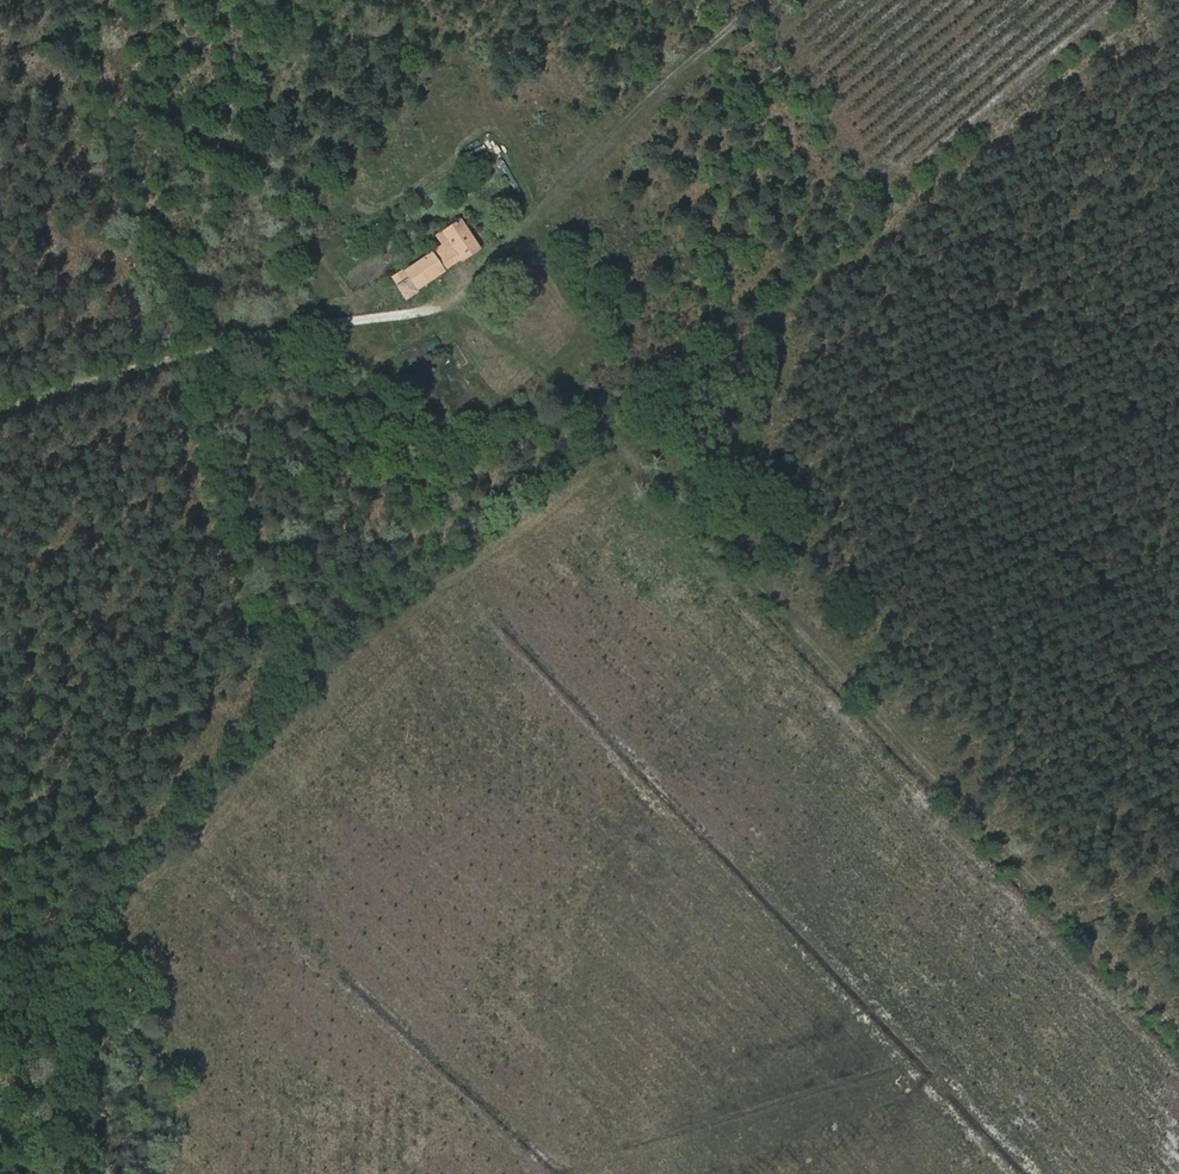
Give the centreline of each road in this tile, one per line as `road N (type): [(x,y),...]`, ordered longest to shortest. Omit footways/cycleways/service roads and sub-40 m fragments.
road 1 (track): [(769,0),(459,291),(380,319),(239,336),(0,405)]

